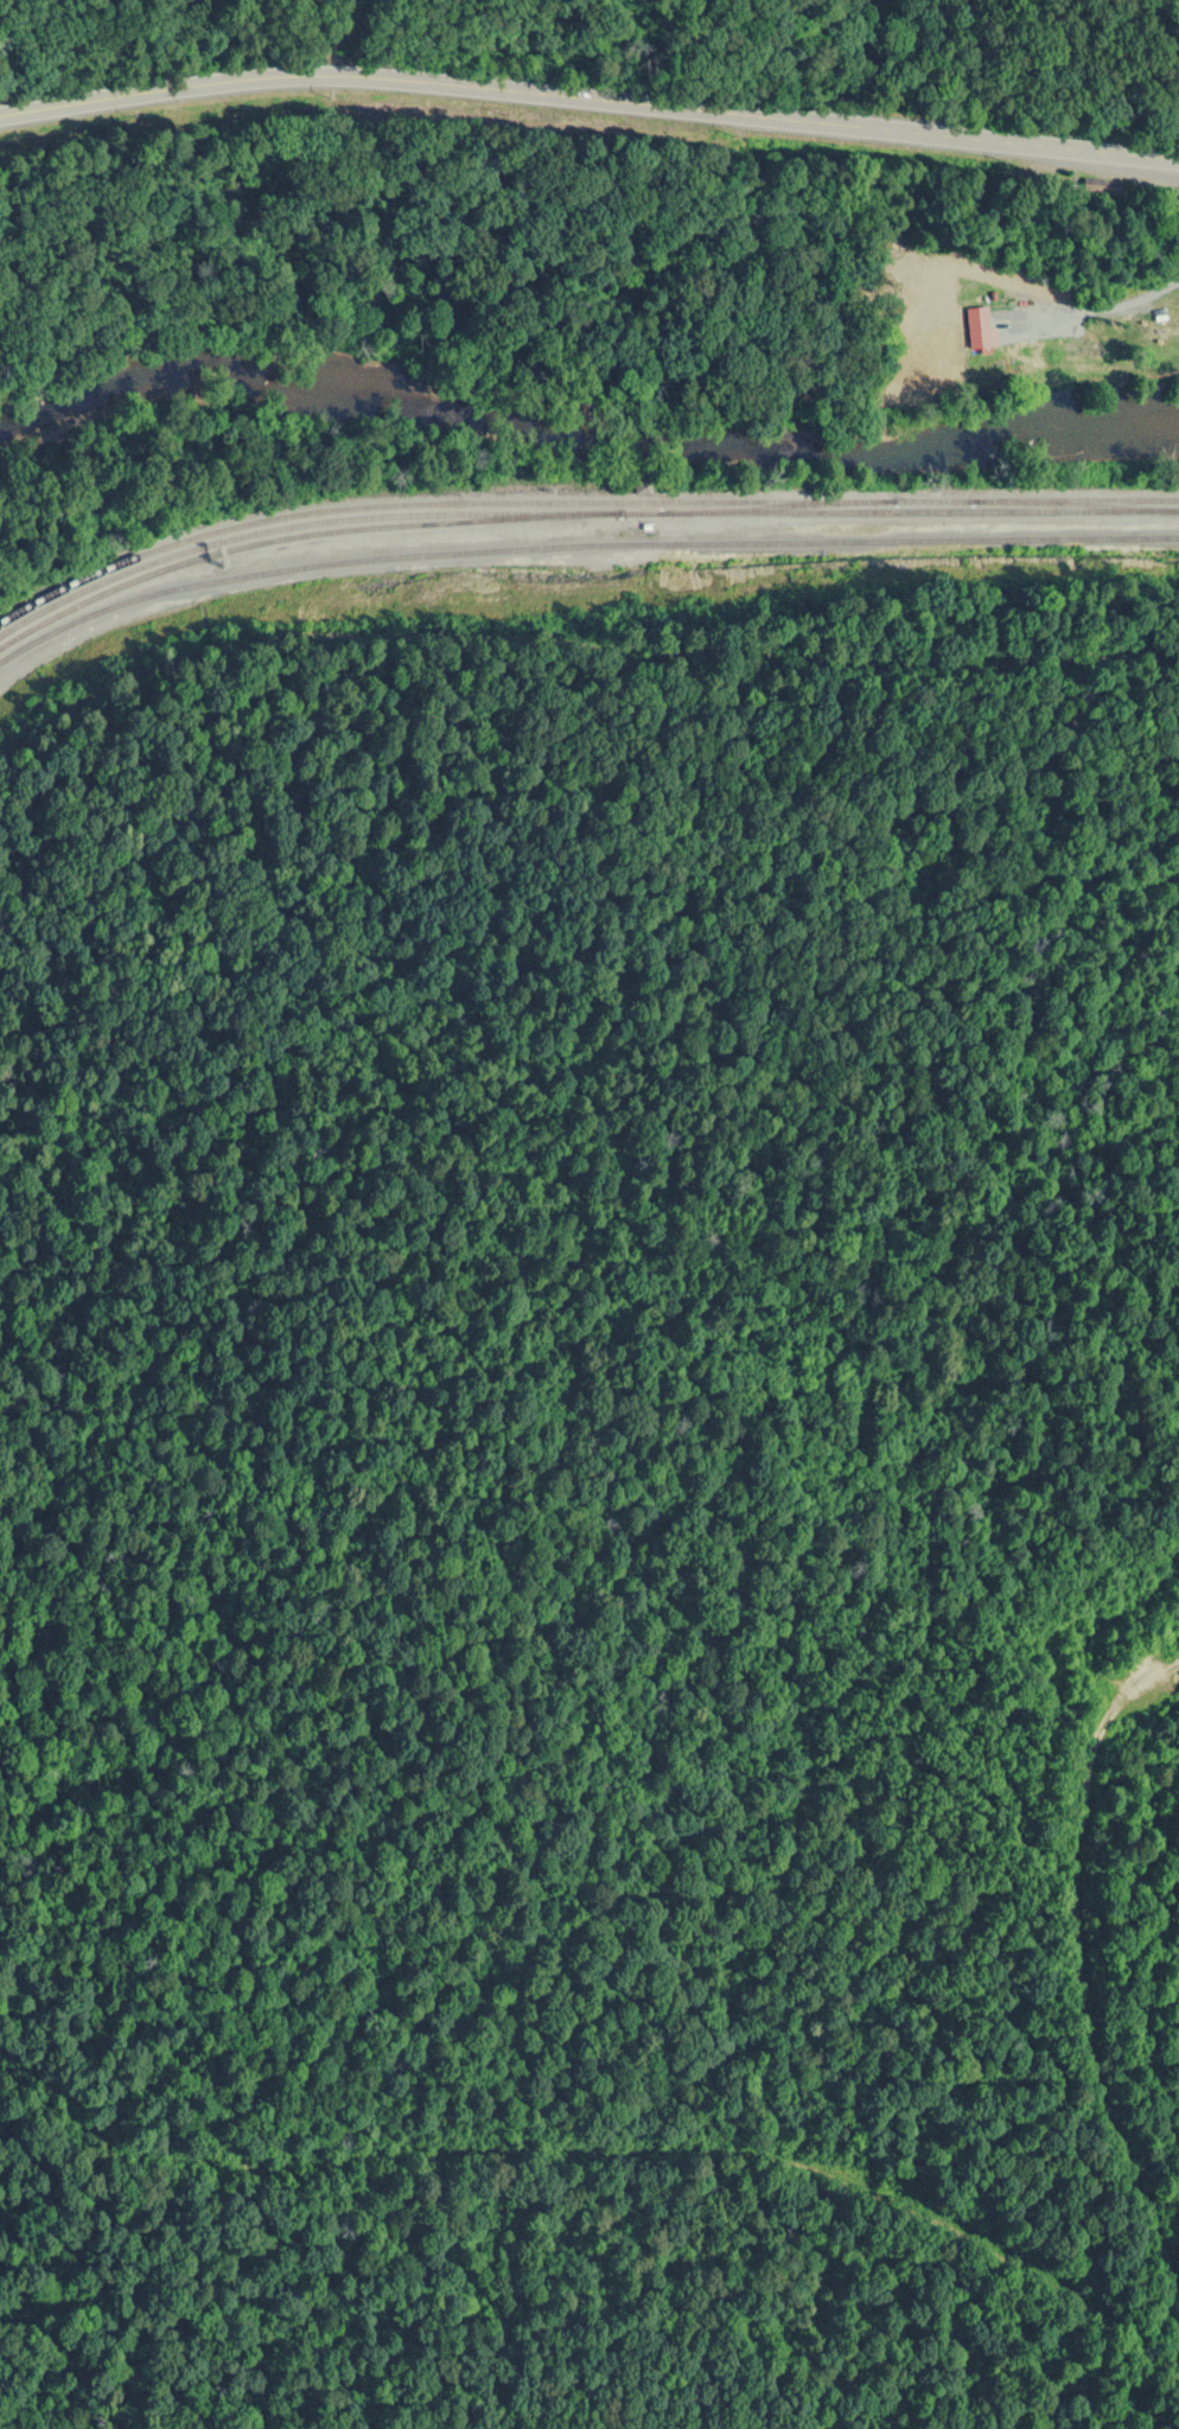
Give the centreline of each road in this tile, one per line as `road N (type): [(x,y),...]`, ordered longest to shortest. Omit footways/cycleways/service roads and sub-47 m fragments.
road 1 (primary): [(1178,168),(391,77),(181,90),(0,119)]

